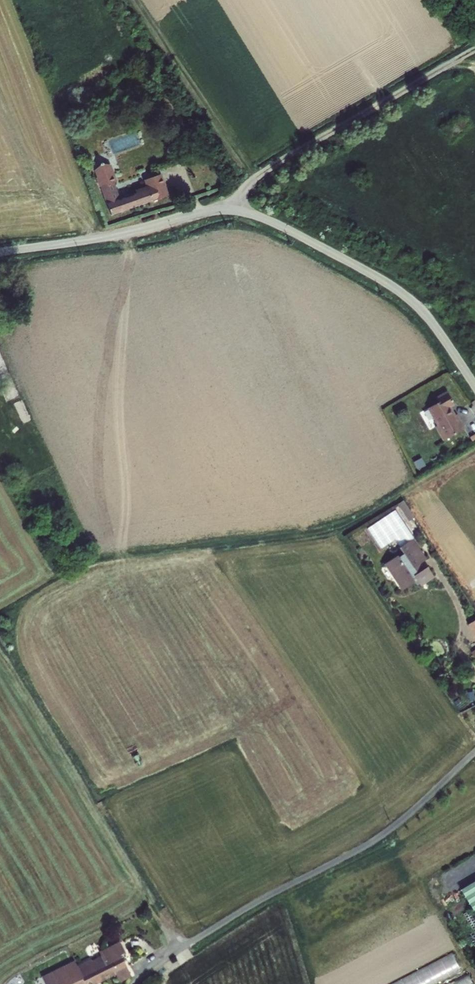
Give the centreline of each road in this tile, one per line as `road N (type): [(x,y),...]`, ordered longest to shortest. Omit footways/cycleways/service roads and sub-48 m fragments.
road 1 (unclassified): [(474,387),(404,294),(247,212),(213,209),(0,252)]
road 2 (track): [(474,450),(344,527),(102,565),(0,614)]

